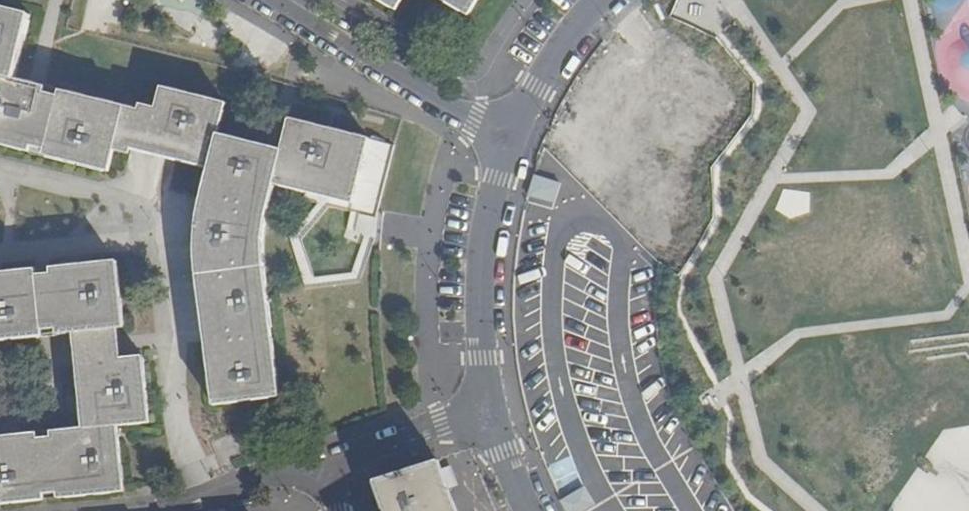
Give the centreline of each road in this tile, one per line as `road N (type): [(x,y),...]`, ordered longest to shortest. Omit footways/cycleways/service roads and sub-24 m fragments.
road 1 (residential): [(275,0),(512,139)]
road 2 (residential): [(512,139),(481,257),(488,408)]
road 3 (residential): [(488,408),(330,465)]
road 4 (residential): [(601,0),(545,71),(512,139)]
road 5 (residential): [(330,465),(181,510)]

